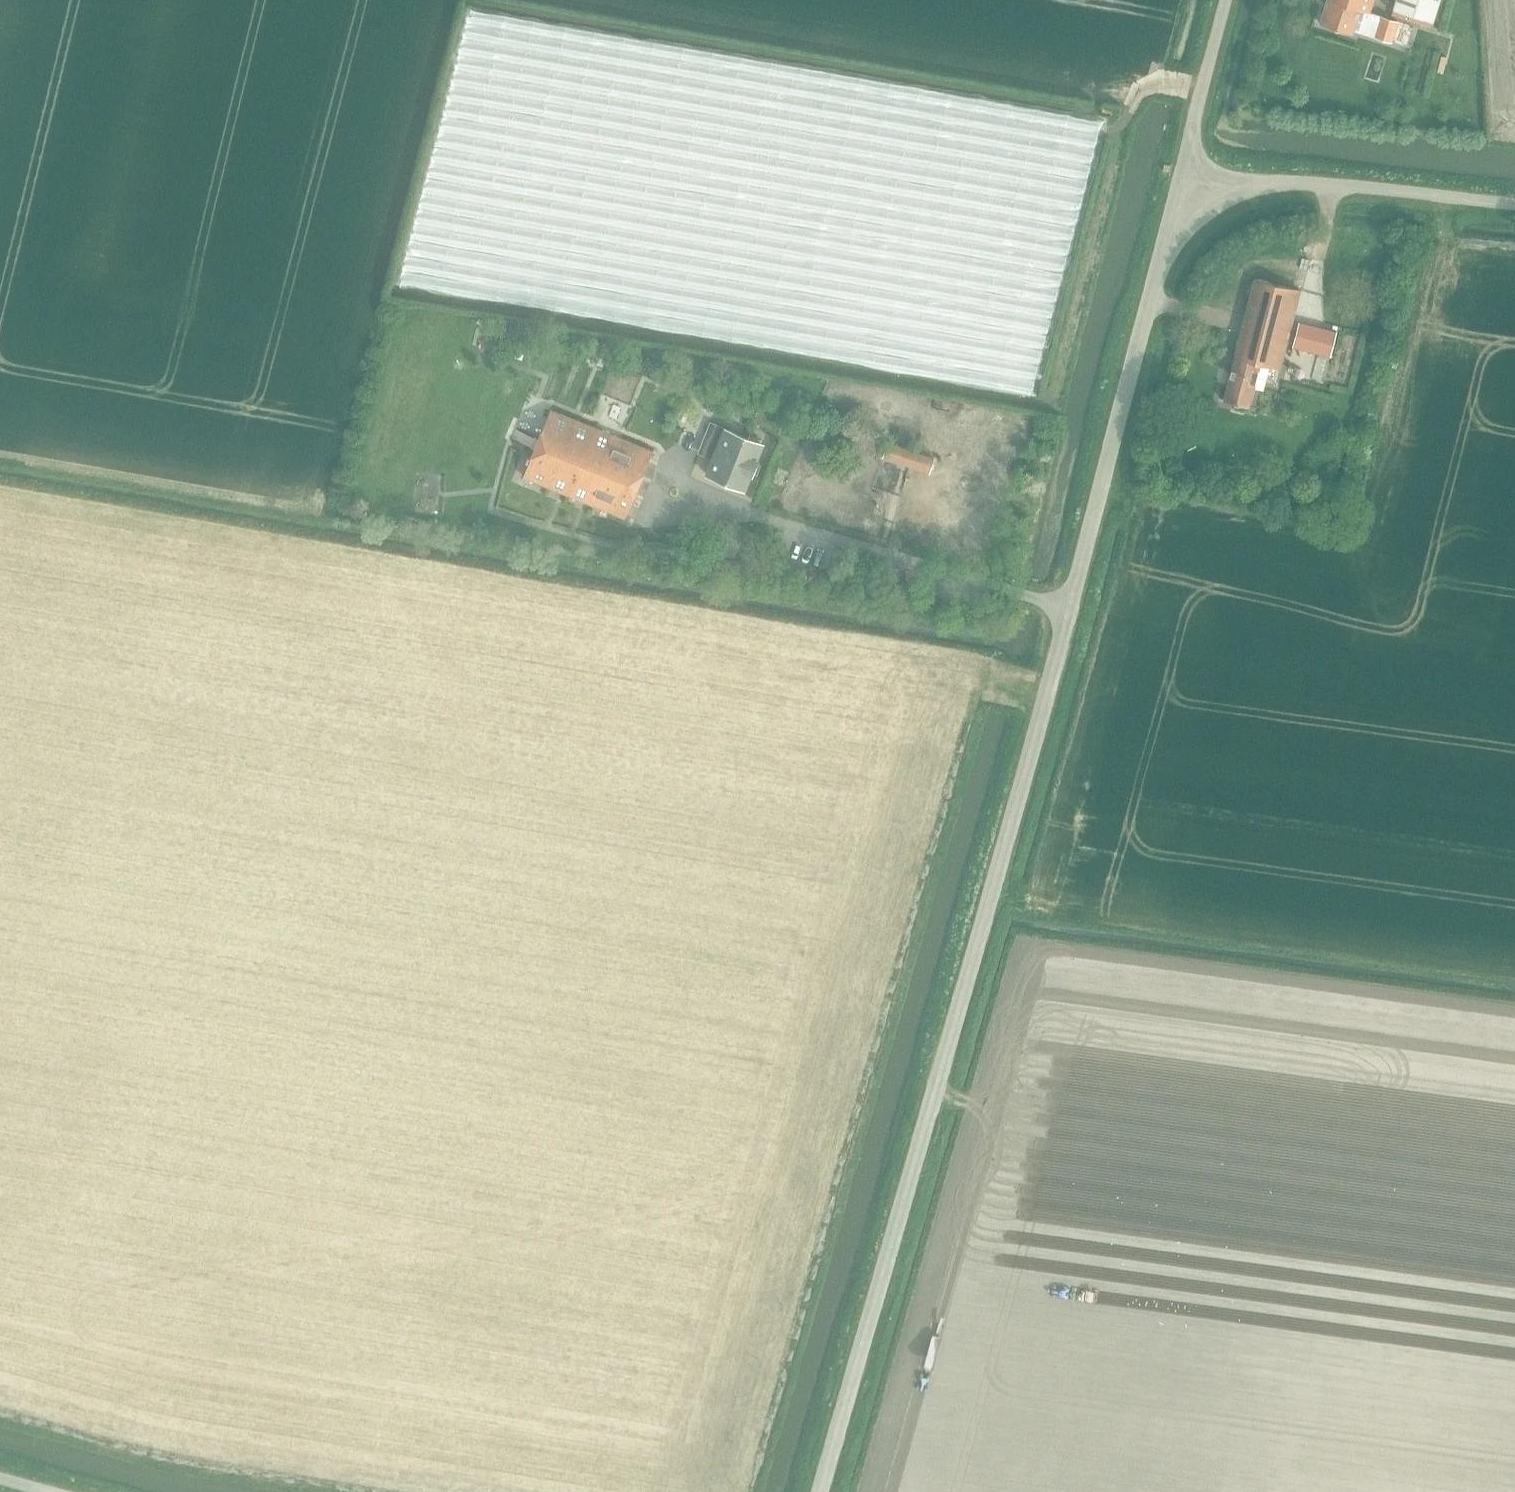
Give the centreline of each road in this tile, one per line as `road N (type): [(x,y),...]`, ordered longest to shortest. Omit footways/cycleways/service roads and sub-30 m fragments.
road 1 (unclassified): [(818,1491),(1162,264)]
road 2 (unclassified): [(1275,183),(1514,203)]
road 3 (unclassified): [(1188,145),(1224,0)]
road 4 (unclassified): [(1162,264),(1217,209),(1275,183)]
road 5 (unclassified): [(1162,264),(1188,145)]

